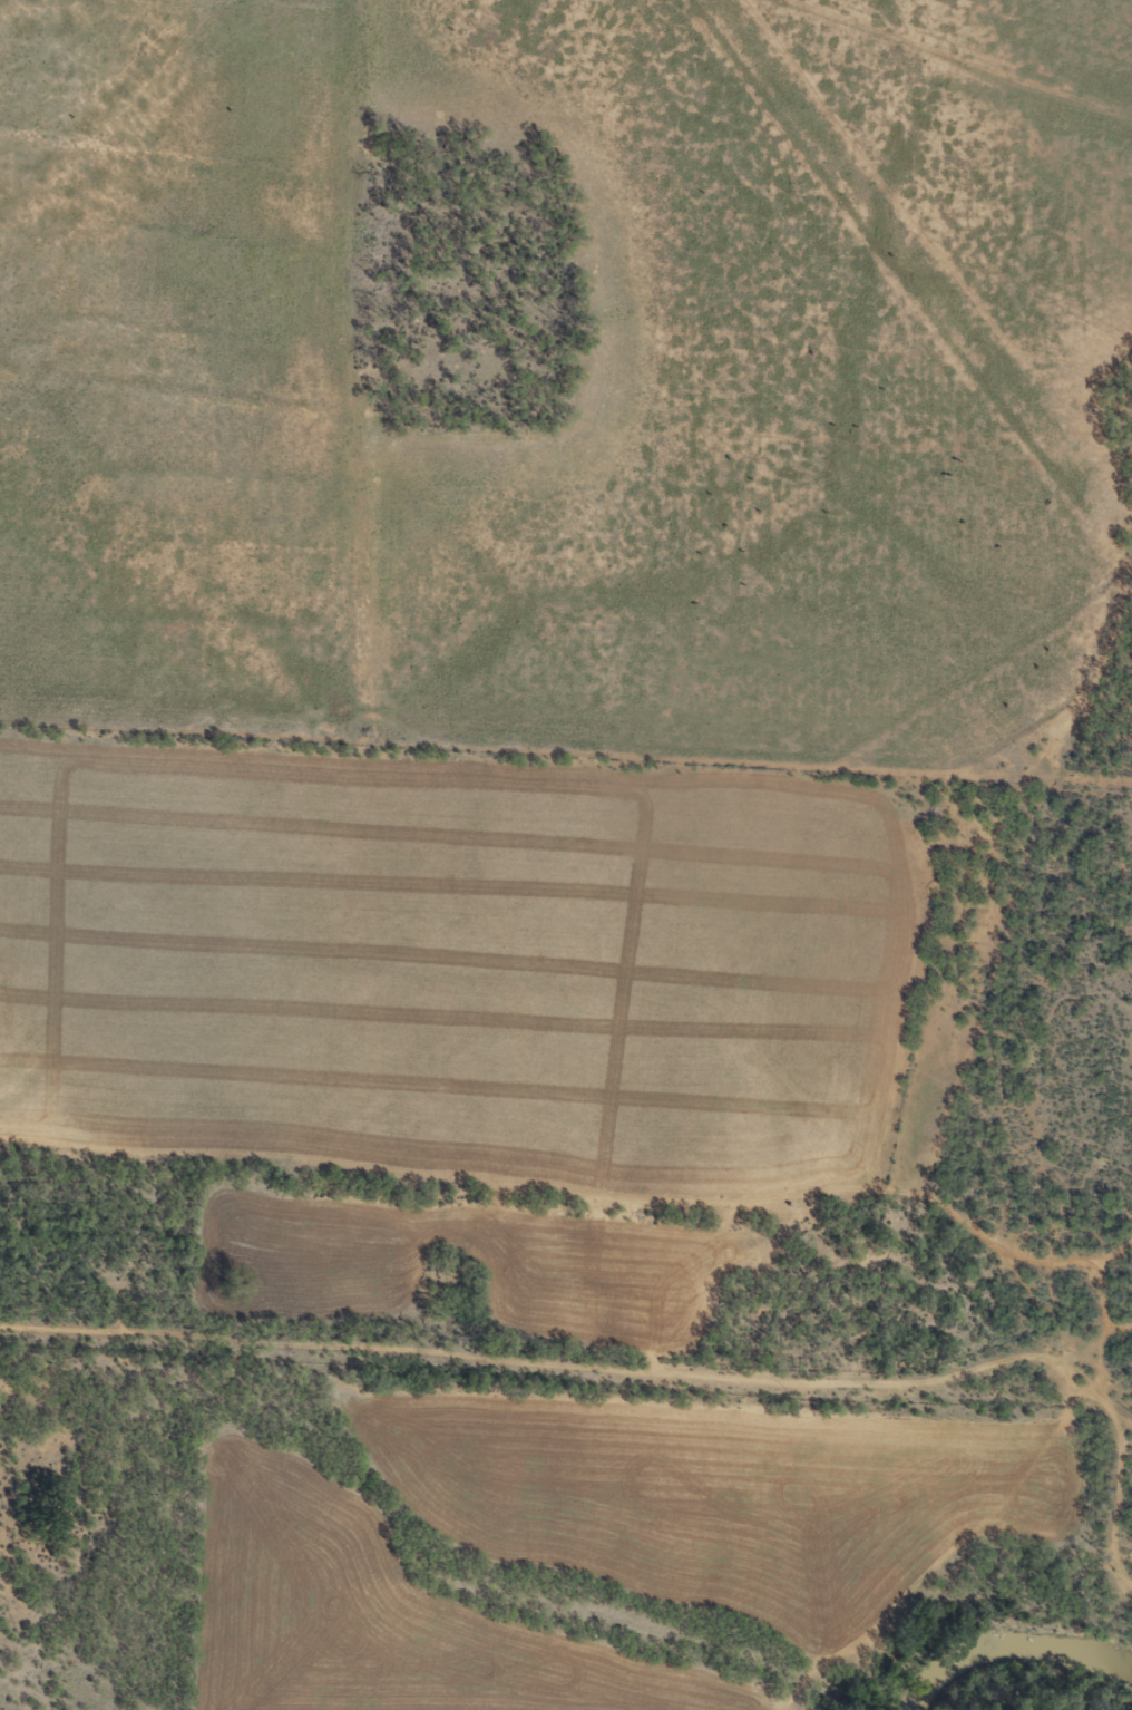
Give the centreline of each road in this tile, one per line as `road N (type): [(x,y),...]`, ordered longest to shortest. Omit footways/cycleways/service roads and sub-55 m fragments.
road 1 (residential): [(1131,1369),(1097,1360),(970,1386),(0,1330)]

